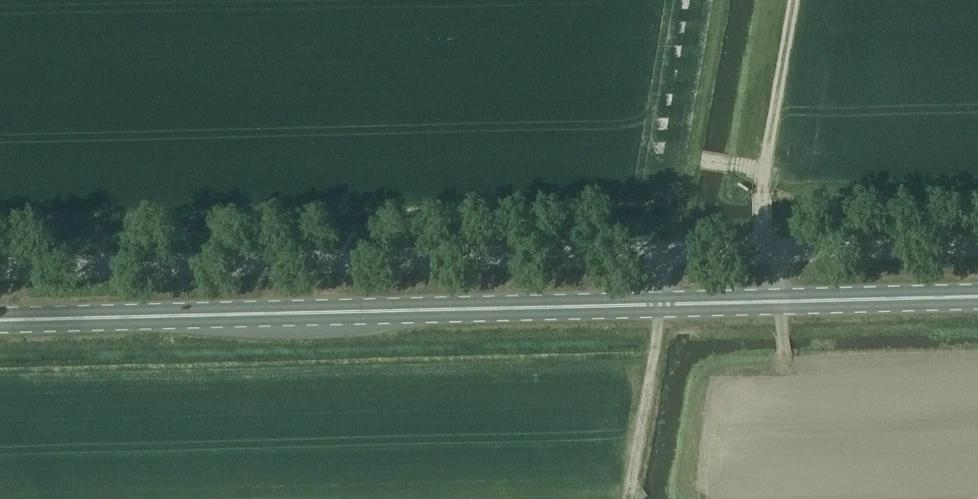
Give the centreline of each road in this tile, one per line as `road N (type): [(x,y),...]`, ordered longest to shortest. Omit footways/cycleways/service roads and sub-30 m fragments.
road 1 (secondary): [(977,297),(0,320)]
road 2 (unclassified): [(0,270),(977,247)]
road 3 (track): [(700,159),(764,173),(793,0)]

